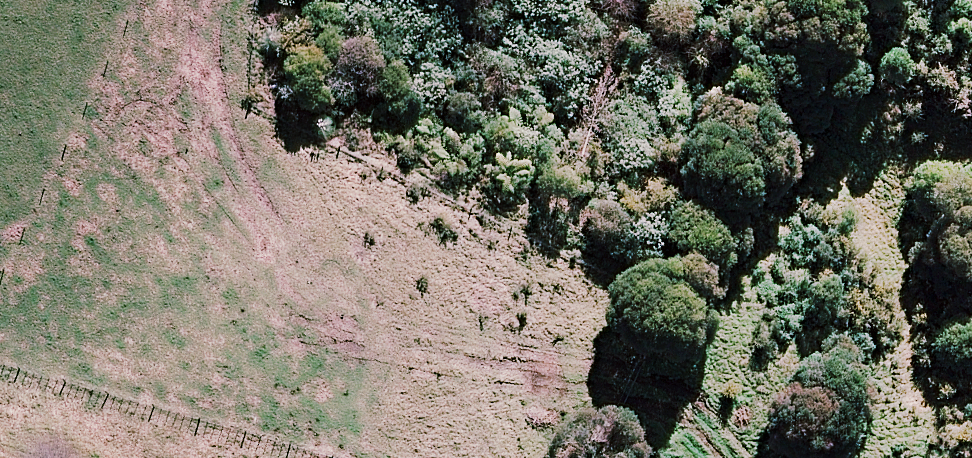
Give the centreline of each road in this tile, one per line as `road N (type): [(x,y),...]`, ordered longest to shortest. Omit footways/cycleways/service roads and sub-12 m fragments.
road 1 (motorway): [(971,444),(0,62)]
road 2 (motorway): [(72,0),(971,346)]

